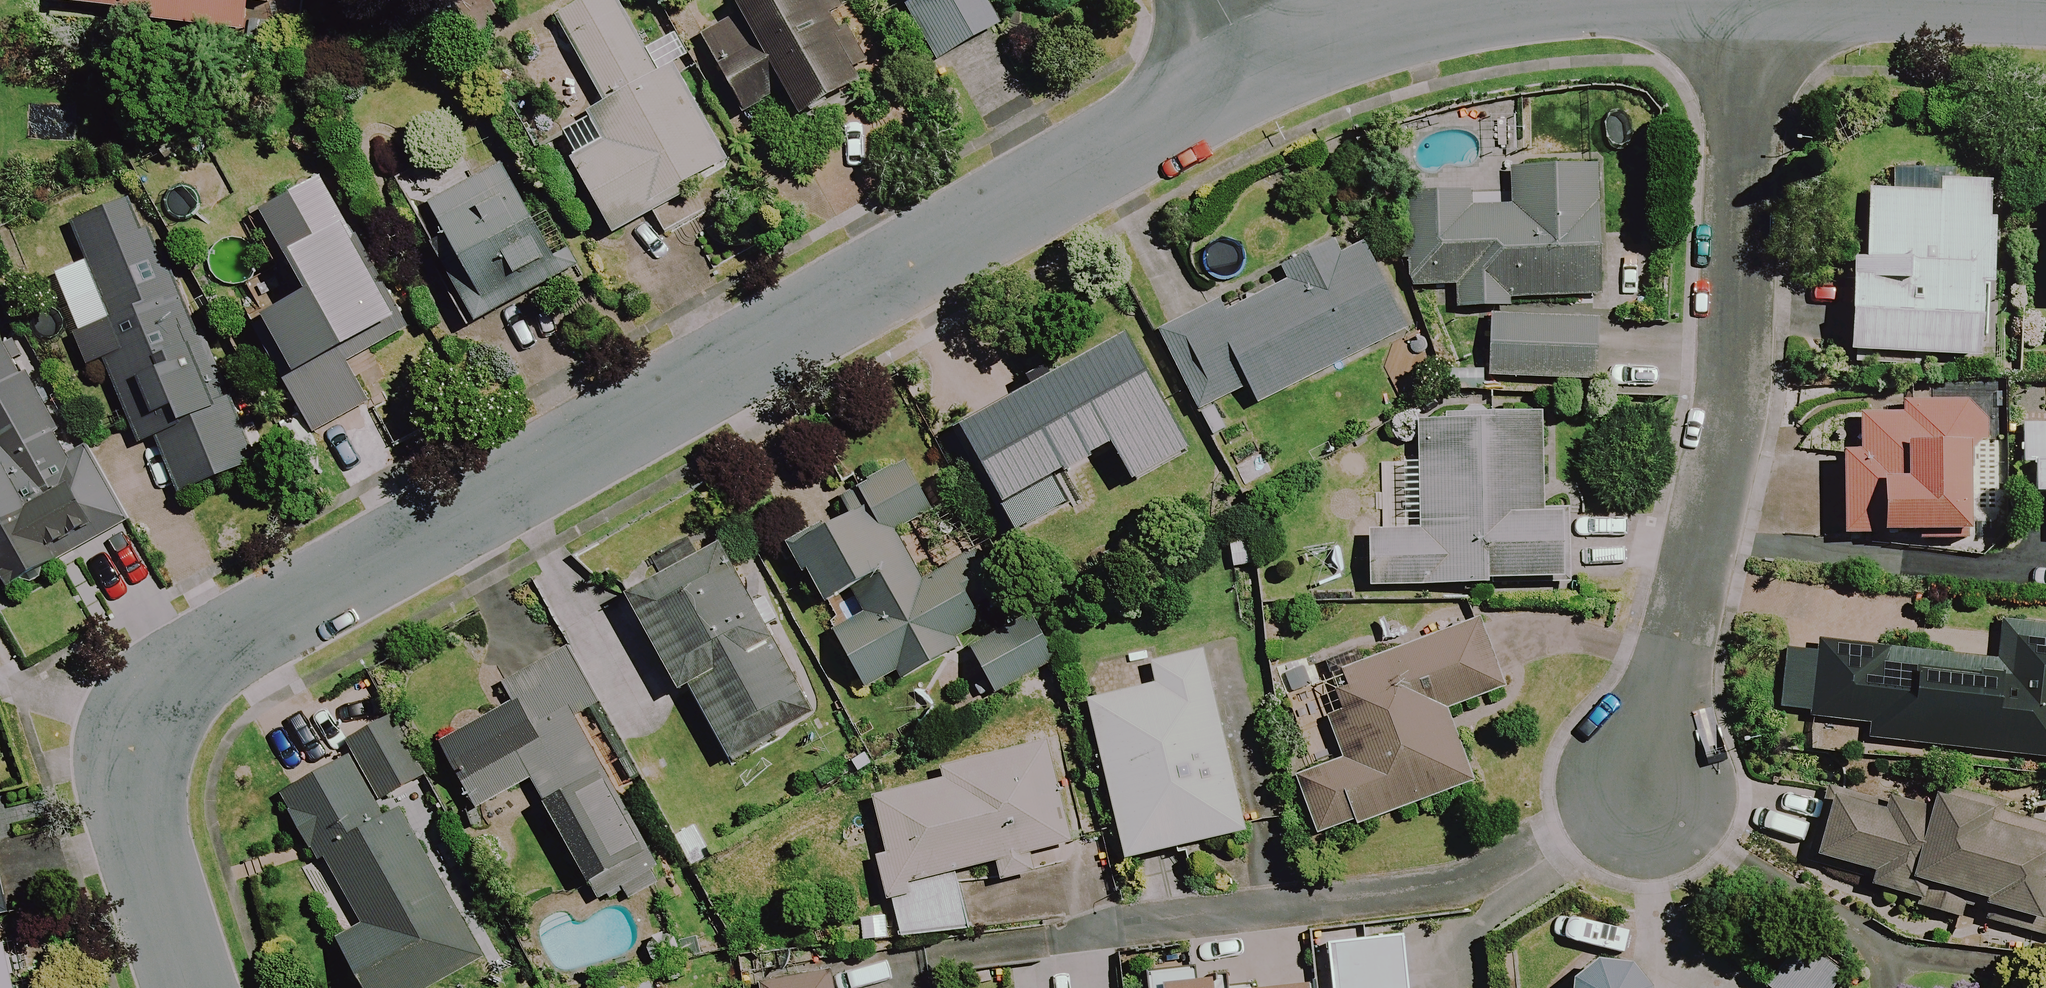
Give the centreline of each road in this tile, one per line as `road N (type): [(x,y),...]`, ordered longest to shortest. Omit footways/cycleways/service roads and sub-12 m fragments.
road 1 (residential): [(192,987),(135,808),(131,752),(177,675),(1260,79)]
road 2 (residential): [(1647,794),(1731,396),(1746,0)]
road 3 (residential): [(1495,0),(1451,4),(1260,79)]
road 4 (residential): [(2045,8),(1871,0)]

